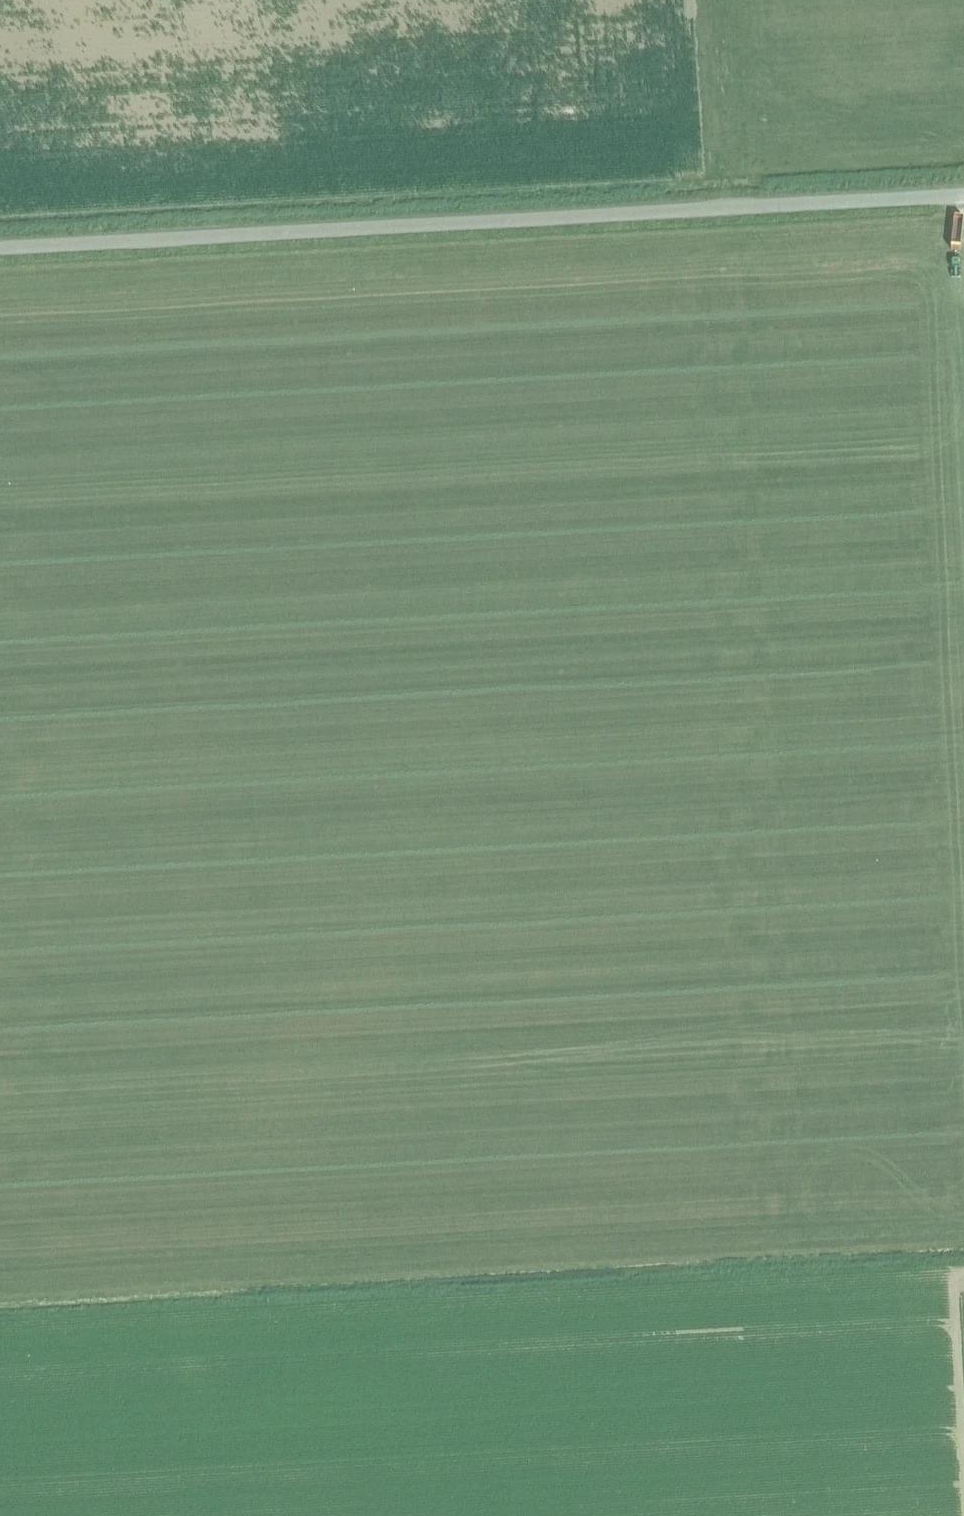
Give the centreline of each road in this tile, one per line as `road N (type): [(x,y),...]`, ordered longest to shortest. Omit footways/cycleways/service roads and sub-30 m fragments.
road 1 (unclassified): [(0,246),(963,193)]

